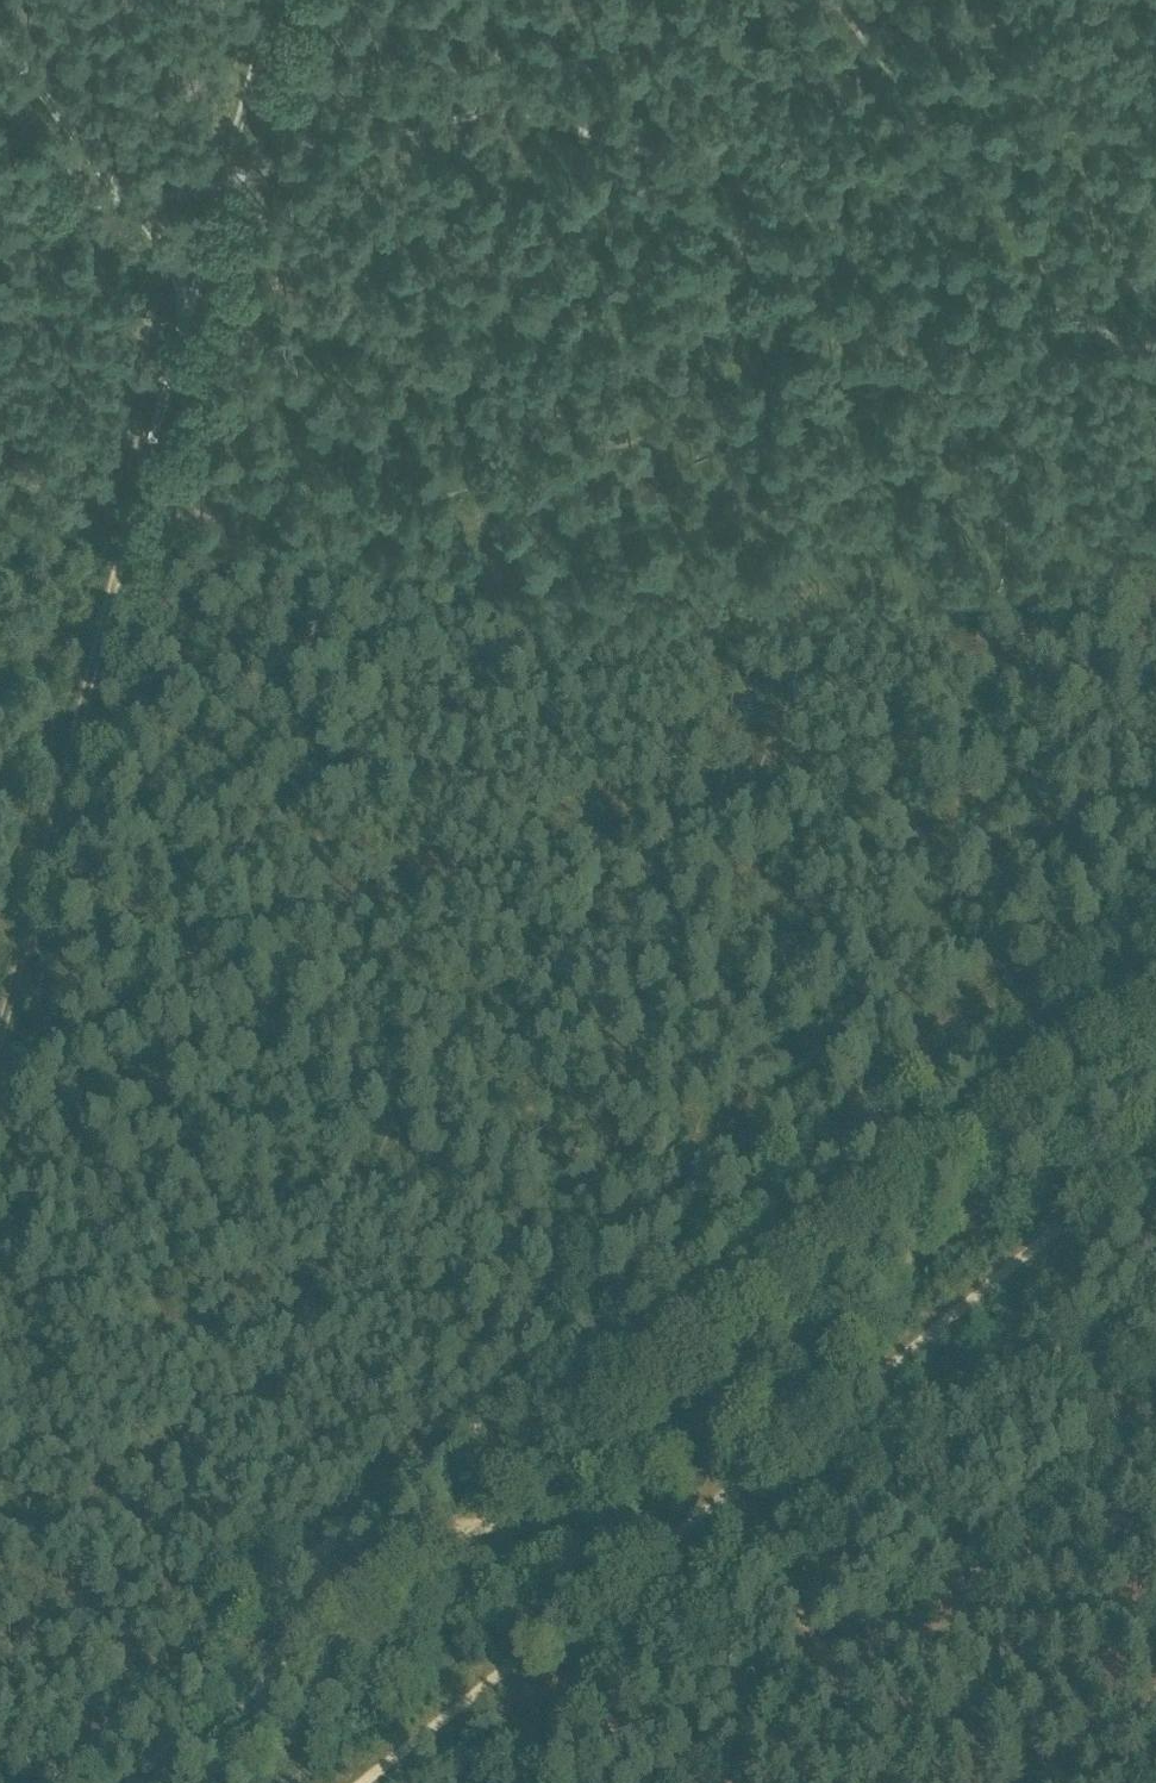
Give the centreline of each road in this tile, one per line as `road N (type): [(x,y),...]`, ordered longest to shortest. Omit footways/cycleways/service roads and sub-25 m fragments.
road 1 (track): [(1155,901),(899,1100),(65,1782)]
road 2 (track): [(1155,1012),(345,1623),(147,1782)]
road 3 (track): [(1155,345),(1108,337),(568,124),(516,114),(472,115),(0,225)]
road 4 (track): [(1155,863),(1079,813),(992,774),(895,763),(123,986),(75,975),(27,931)]
road 5 (track): [(269,0),(0,1038)]
road 6 (track): [(1067,316),(1061,287),(834,0)]
road 7 (track): [(193,289),(0,37)]

